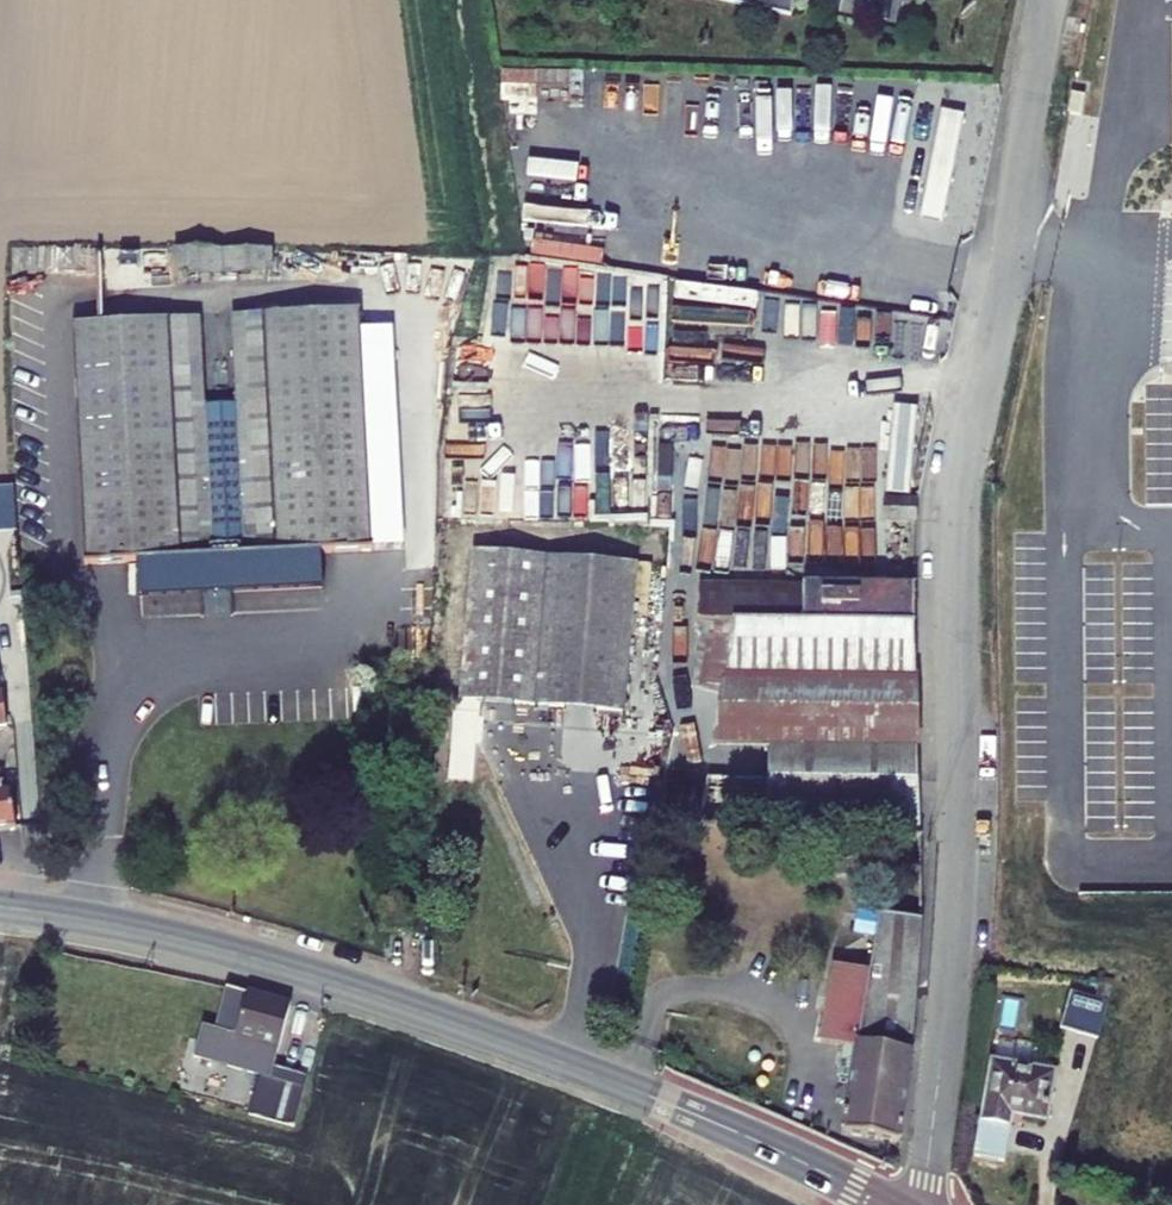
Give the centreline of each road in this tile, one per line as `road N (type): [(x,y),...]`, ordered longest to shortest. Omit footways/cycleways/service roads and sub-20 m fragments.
road 1 (unclassified): [(922,1204),(957,933),(961,493),(1053,0)]
road 2 (secondary): [(0,908),(217,947),(445,1019),(706,1119),(885,1204)]

